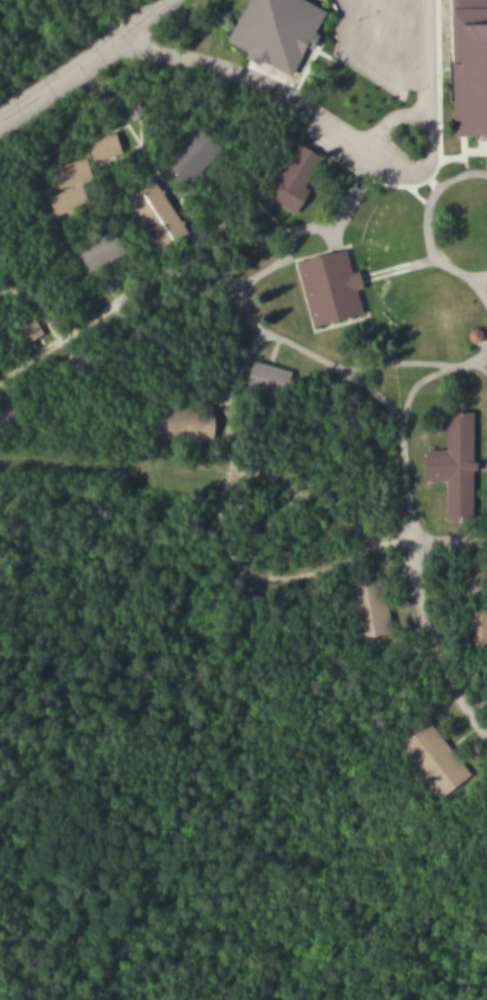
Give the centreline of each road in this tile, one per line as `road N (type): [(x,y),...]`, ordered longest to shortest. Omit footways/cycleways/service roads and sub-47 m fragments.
road 1 (track): [(224,462),(144,470),(85,457),(0,454)]
road 2 (residential): [(148,0),(0,114)]

